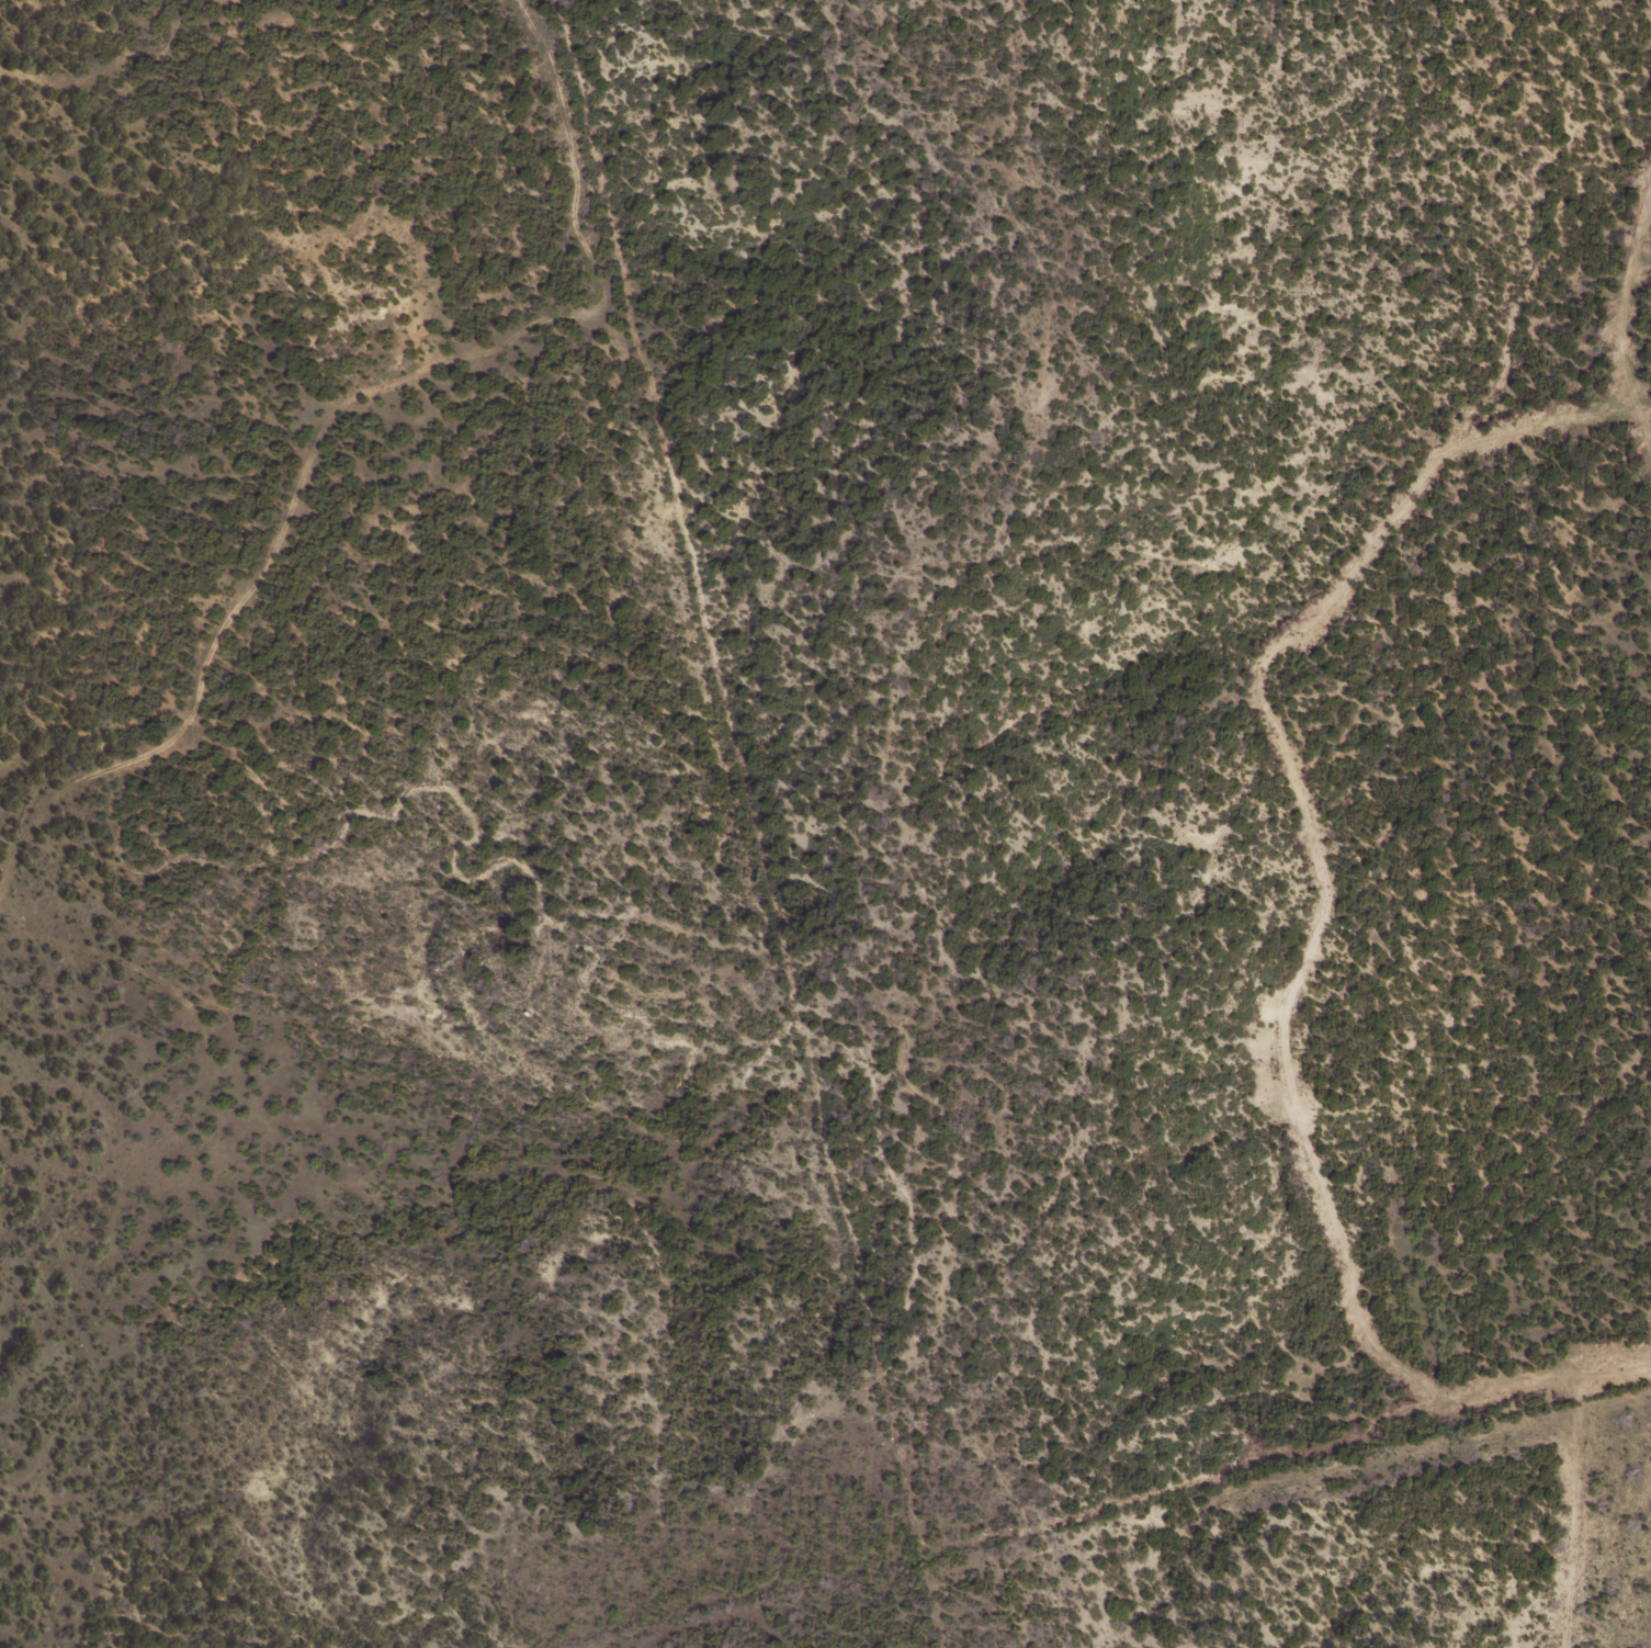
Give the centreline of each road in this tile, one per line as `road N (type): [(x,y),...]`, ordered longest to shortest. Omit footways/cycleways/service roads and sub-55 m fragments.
road 1 (track): [(1650,1341),(1635,1341),(1536,1396),(1513,1490),(1508,1647)]

